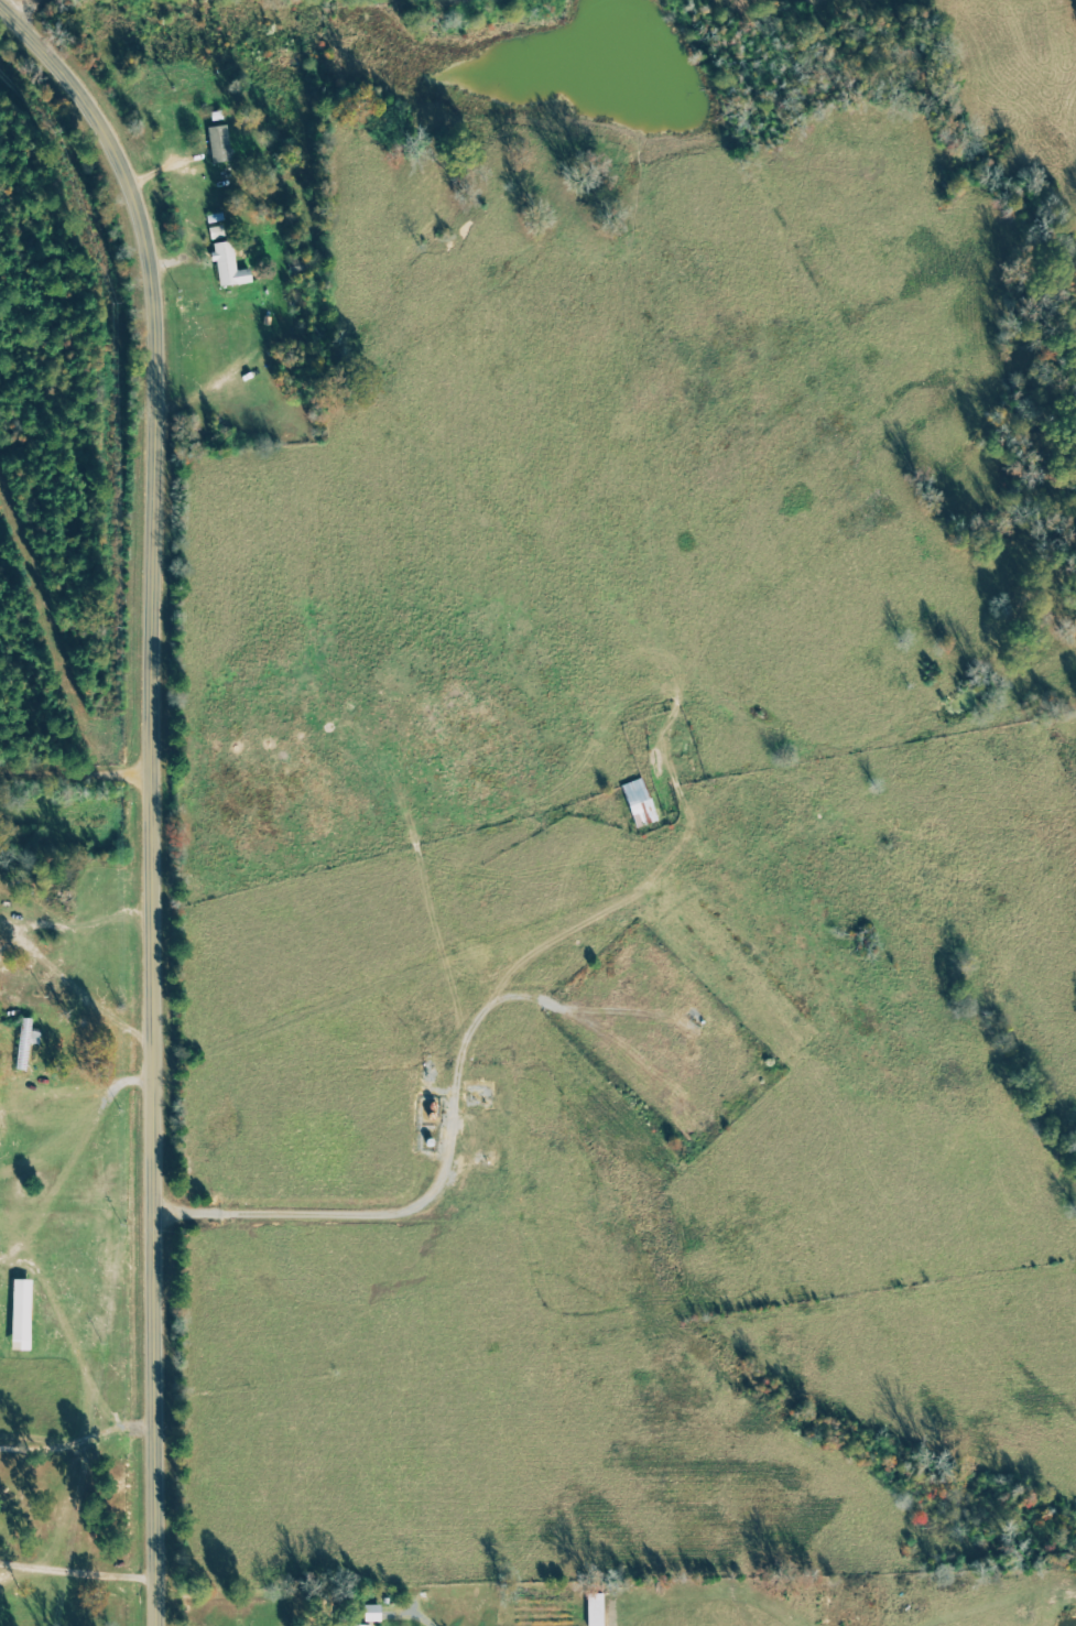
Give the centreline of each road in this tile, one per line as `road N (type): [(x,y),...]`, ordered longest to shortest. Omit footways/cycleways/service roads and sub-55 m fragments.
road 1 (tertiary): [(0,7),(55,64),(108,142),(131,194),(153,306),(153,1625)]

